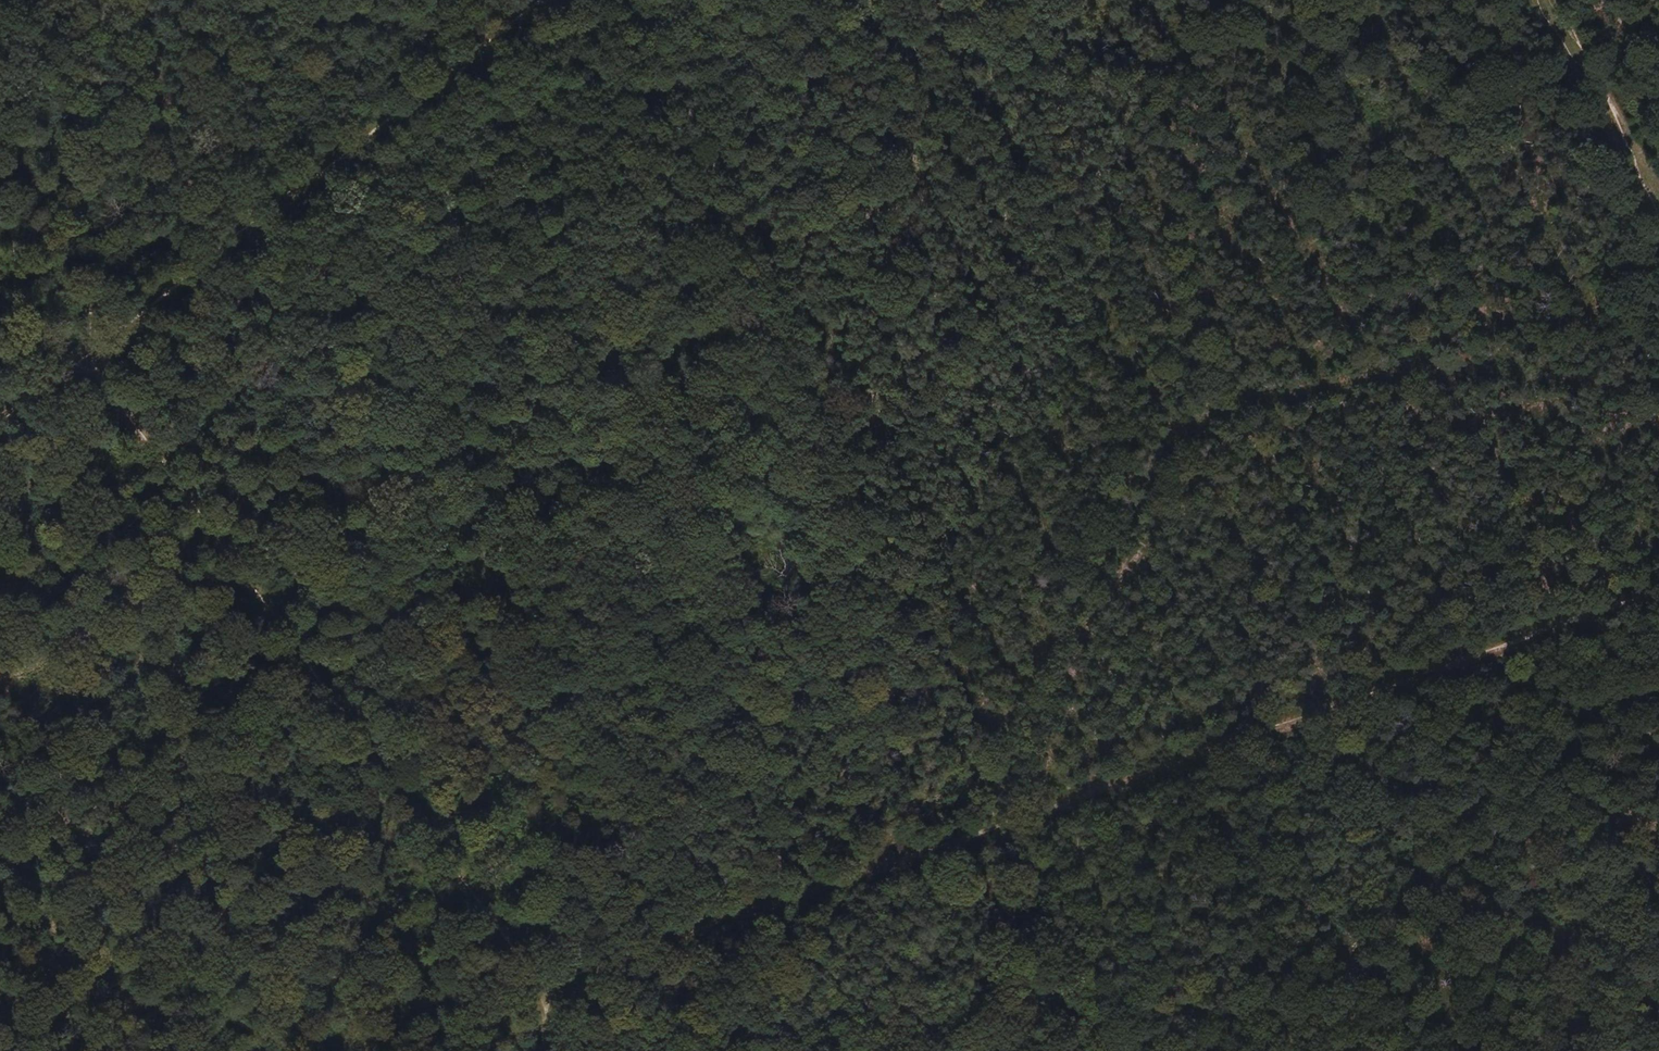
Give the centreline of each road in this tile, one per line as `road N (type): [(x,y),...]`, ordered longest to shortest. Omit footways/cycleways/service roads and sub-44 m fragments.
road 1 (track): [(537,989),(1658,592)]
road 2 (track): [(81,356),(500,922),(537,989),(549,1050)]
road 3 (track): [(545,0),(81,356)]
road 4 (track): [(1658,183),(1553,0)]

